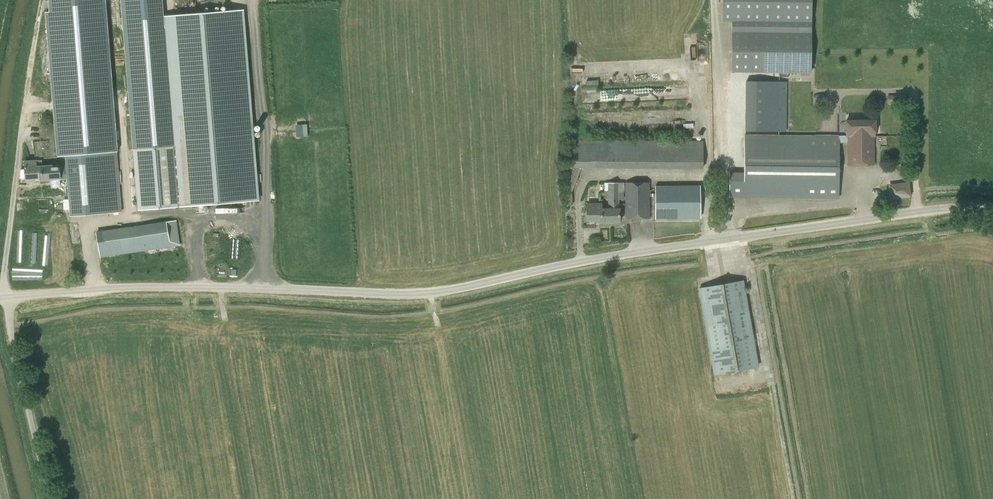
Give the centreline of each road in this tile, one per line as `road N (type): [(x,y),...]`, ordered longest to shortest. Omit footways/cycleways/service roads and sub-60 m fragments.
road 1 (unclassified): [(992,211),(946,207),(413,297),(122,286),(6,297)]
road 2 (unclassified): [(51,498),(6,297)]

